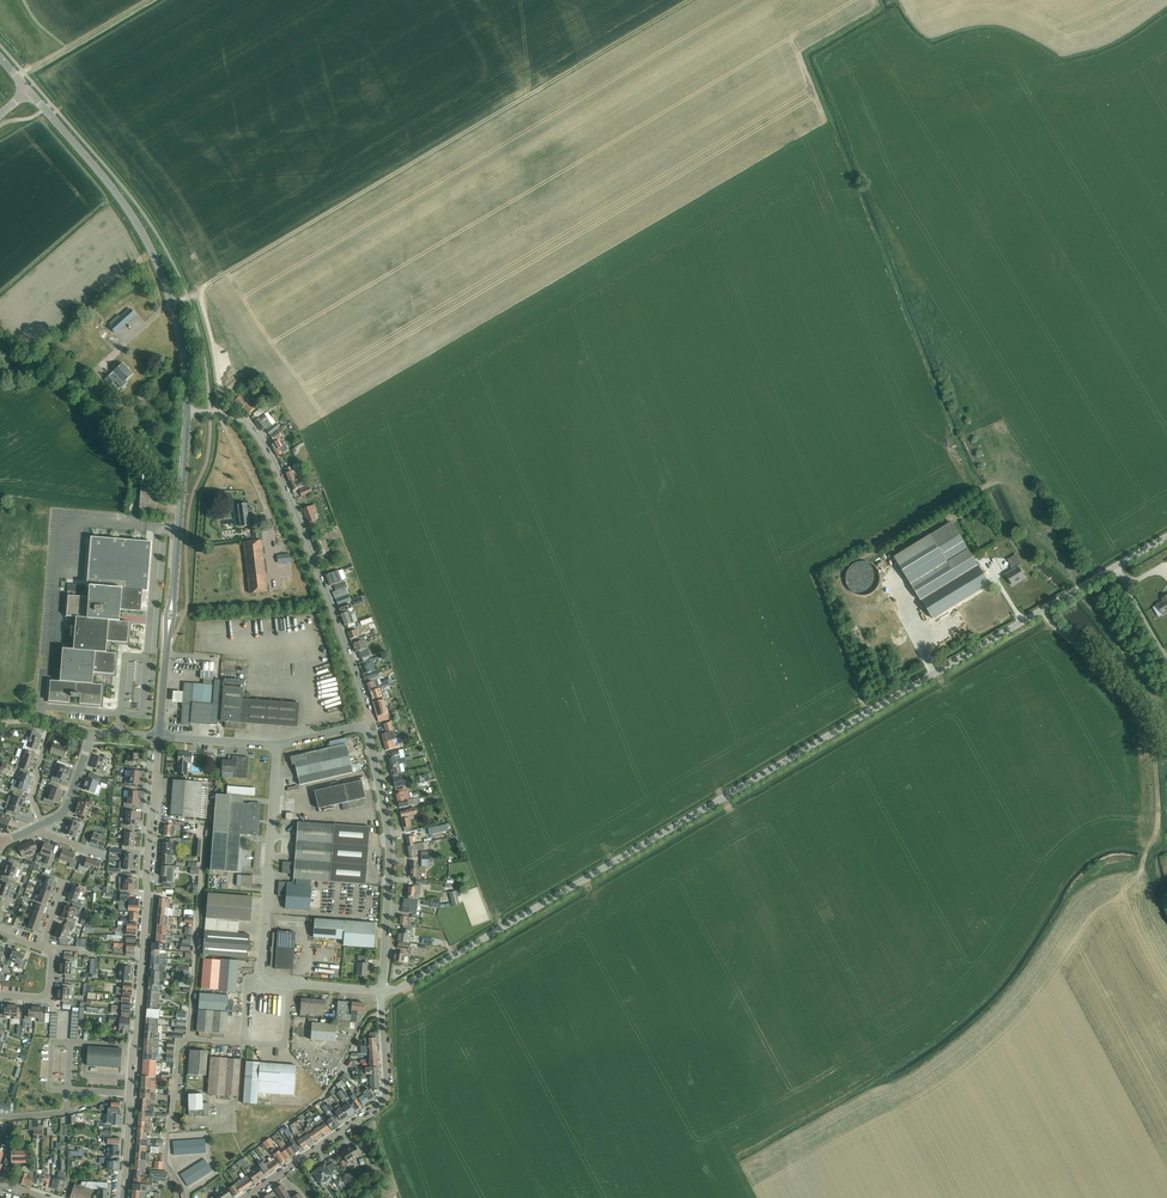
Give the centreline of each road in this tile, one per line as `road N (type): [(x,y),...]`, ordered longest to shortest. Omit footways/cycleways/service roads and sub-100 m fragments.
road 1 (unclassified): [(417,979),(1166,537)]
road 2 (track): [(691,0),(171,304)]
road 3 (secondary): [(125,1197),(160,737)]
road 4 (secondary): [(187,411),(182,346),(152,252),(112,187),(28,90)]
road 5 (residential): [(366,729),(365,700),(280,475),(244,420),(219,413)]
road 6 (residential): [(382,991),(389,847),(366,729)]
road 7 (residential): [(244,1197),(384,1099),(381,1014)]
road 8 (unclassified): [(260,982),(277,744)]
road 9 (secondary): [(173,587),(187,411)]
road 10 (track): [(24,72),(147,0)]
road 11 (unclassified): [(219,413),(204,286)]

